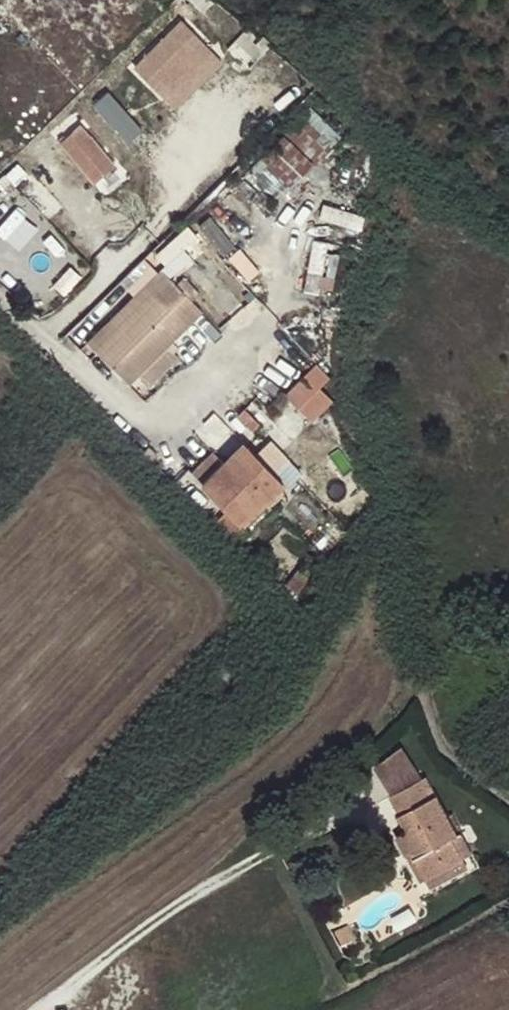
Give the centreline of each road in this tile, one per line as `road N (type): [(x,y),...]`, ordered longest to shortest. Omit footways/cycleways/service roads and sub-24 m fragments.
road 1 (residential): [(0,295),(145,433)]

